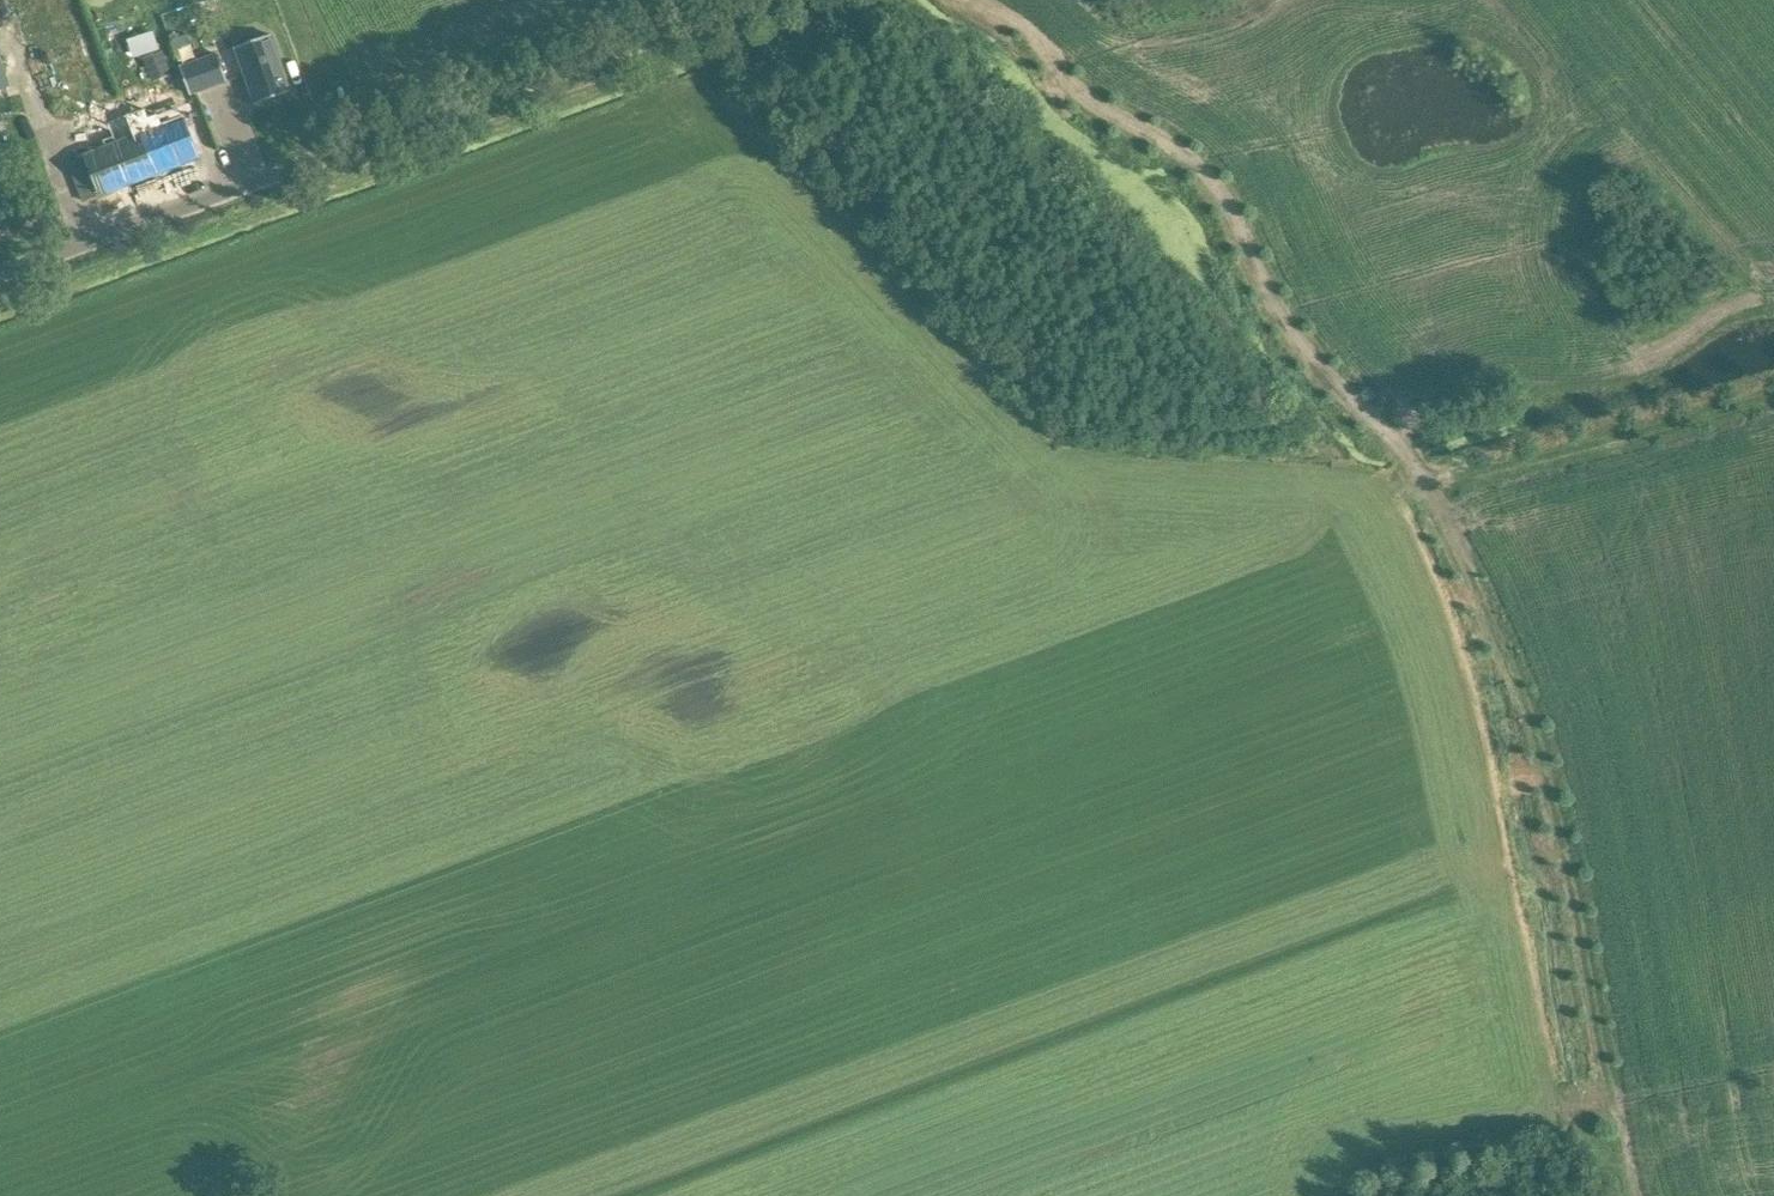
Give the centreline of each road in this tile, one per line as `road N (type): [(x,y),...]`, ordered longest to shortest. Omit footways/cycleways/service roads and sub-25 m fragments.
road 1 (unclassified): [(0,274),(750,0)]

